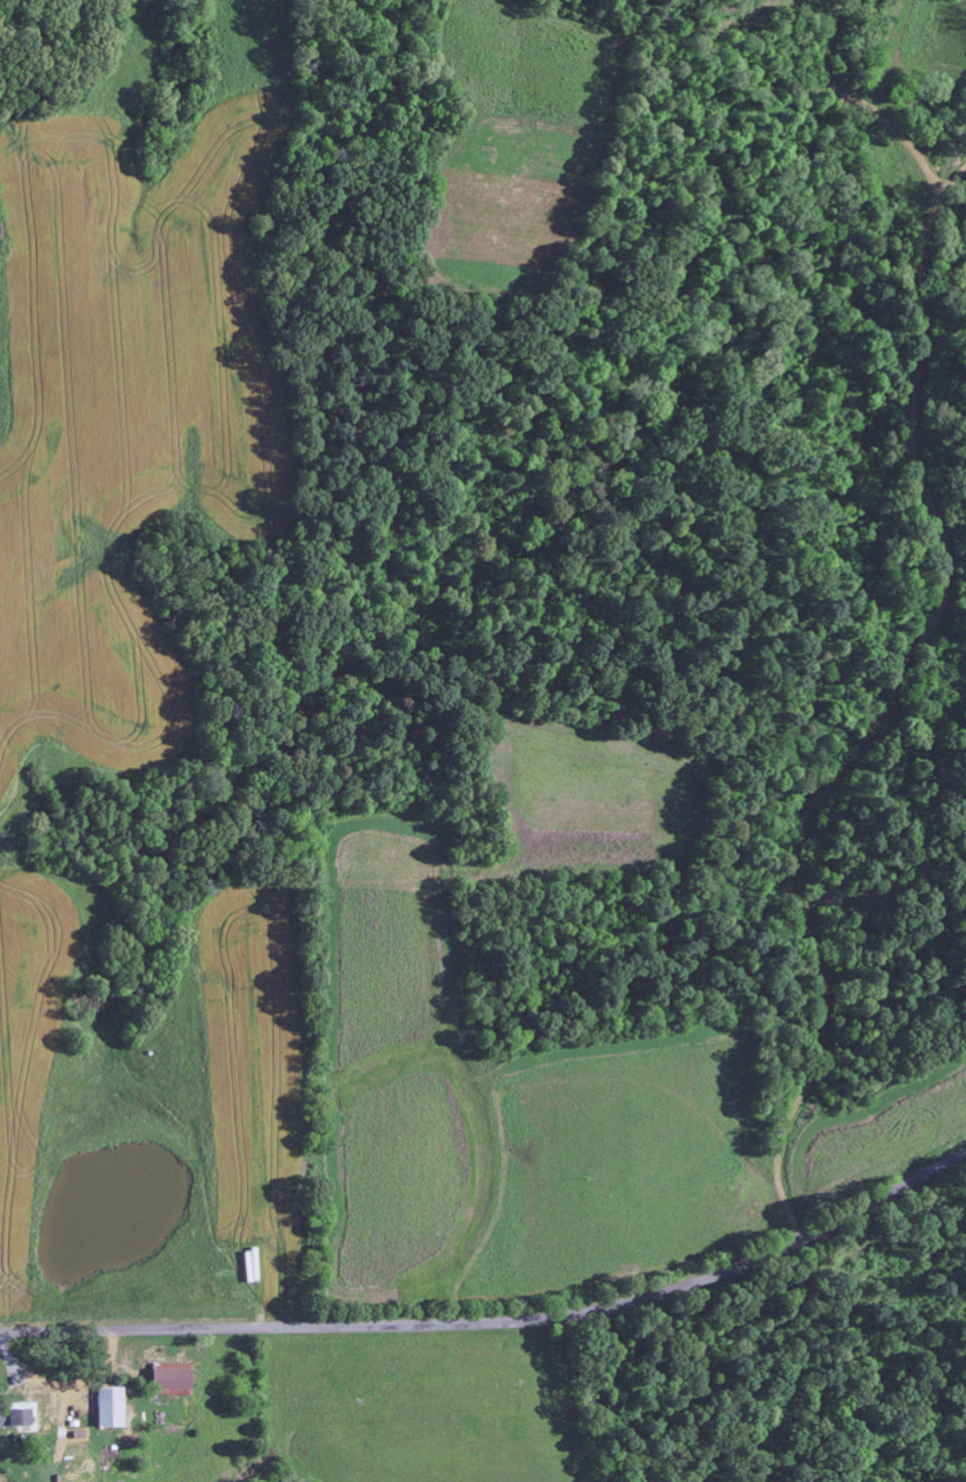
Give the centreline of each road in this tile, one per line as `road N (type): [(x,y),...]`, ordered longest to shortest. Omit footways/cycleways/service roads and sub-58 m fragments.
road 1 (residential): [(965,1154),(780,1251),(608,1308),(490,1324),(0,1335)]

